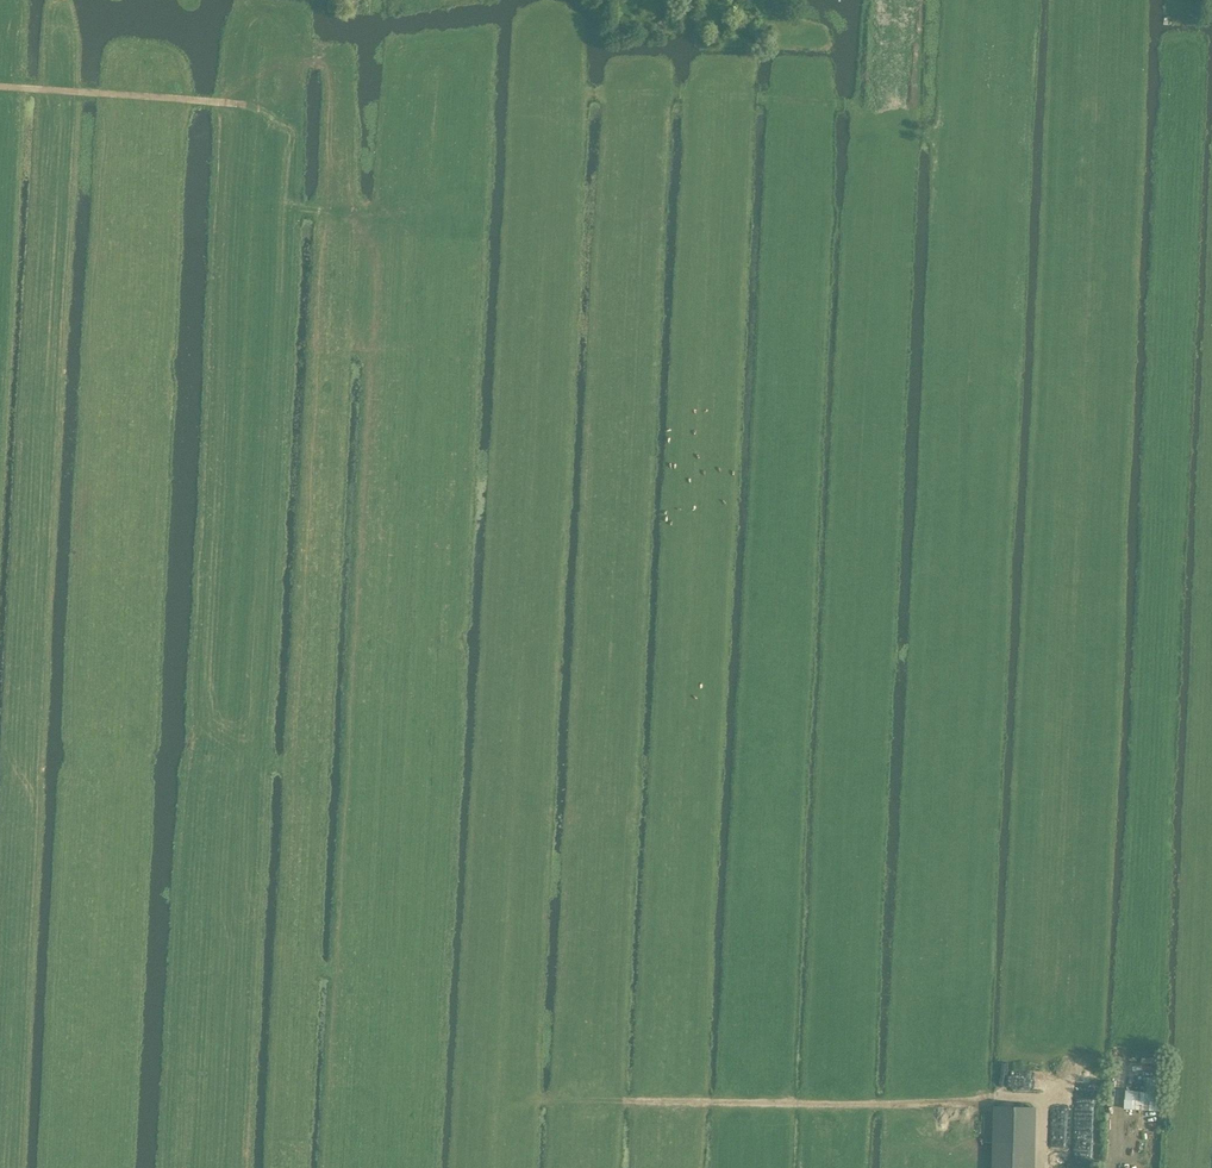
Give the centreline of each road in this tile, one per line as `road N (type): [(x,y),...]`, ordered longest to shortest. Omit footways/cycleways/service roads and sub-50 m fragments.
road 1 (track): [(544,94),(876,108),(893,68),(895,0)]
road 2 (track): [(611,1100),(903,1104),(1005,1096)]
road 3 (track): [(181,100),(0,86)]

